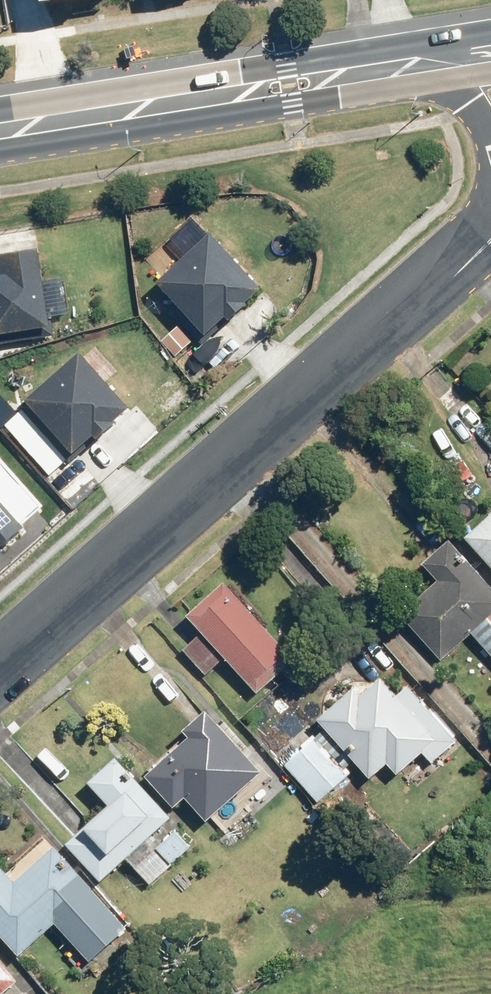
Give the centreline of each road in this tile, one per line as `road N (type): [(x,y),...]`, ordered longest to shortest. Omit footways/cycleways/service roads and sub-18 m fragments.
road 1 (unclassified): [(0,677),(447,279)]
road 2 (primary): [(0,131),(419,63)]

